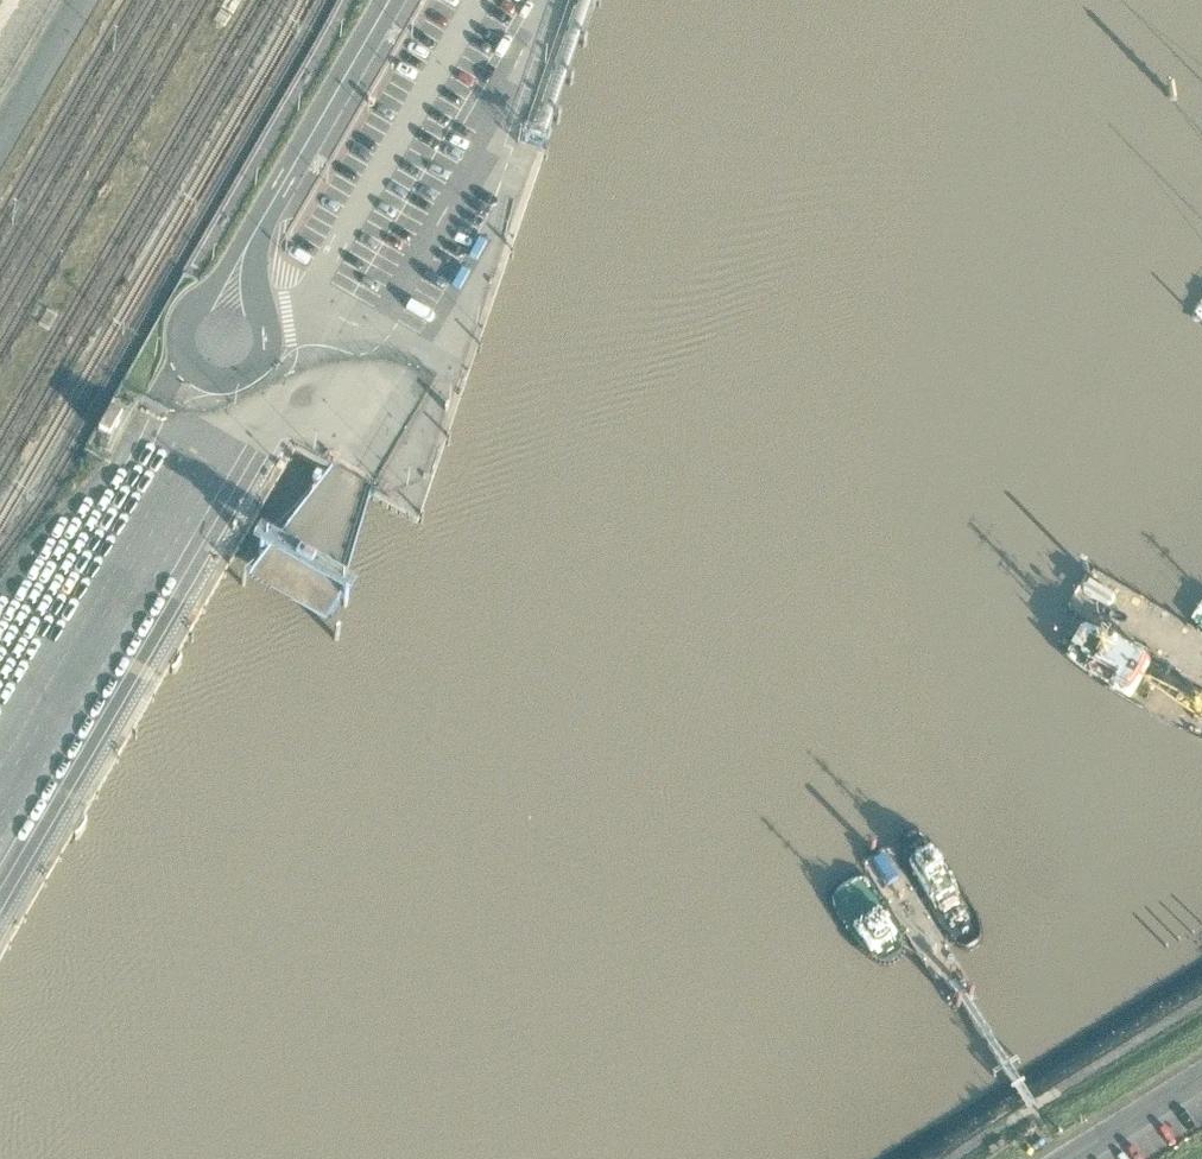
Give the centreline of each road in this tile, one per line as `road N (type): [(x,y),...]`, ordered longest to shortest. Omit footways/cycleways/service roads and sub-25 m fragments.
road 1 (residential): [(267,214),(191,320),(189,364),(214,383),(240,382),(260,366),(264,329)]
road 2 (track): [(1201,1001),(964,1158)]
road 3 (residential): [(393,0),(267,214)]
road 4 (unclassified): [(1201,1076),(1072,1158)]

